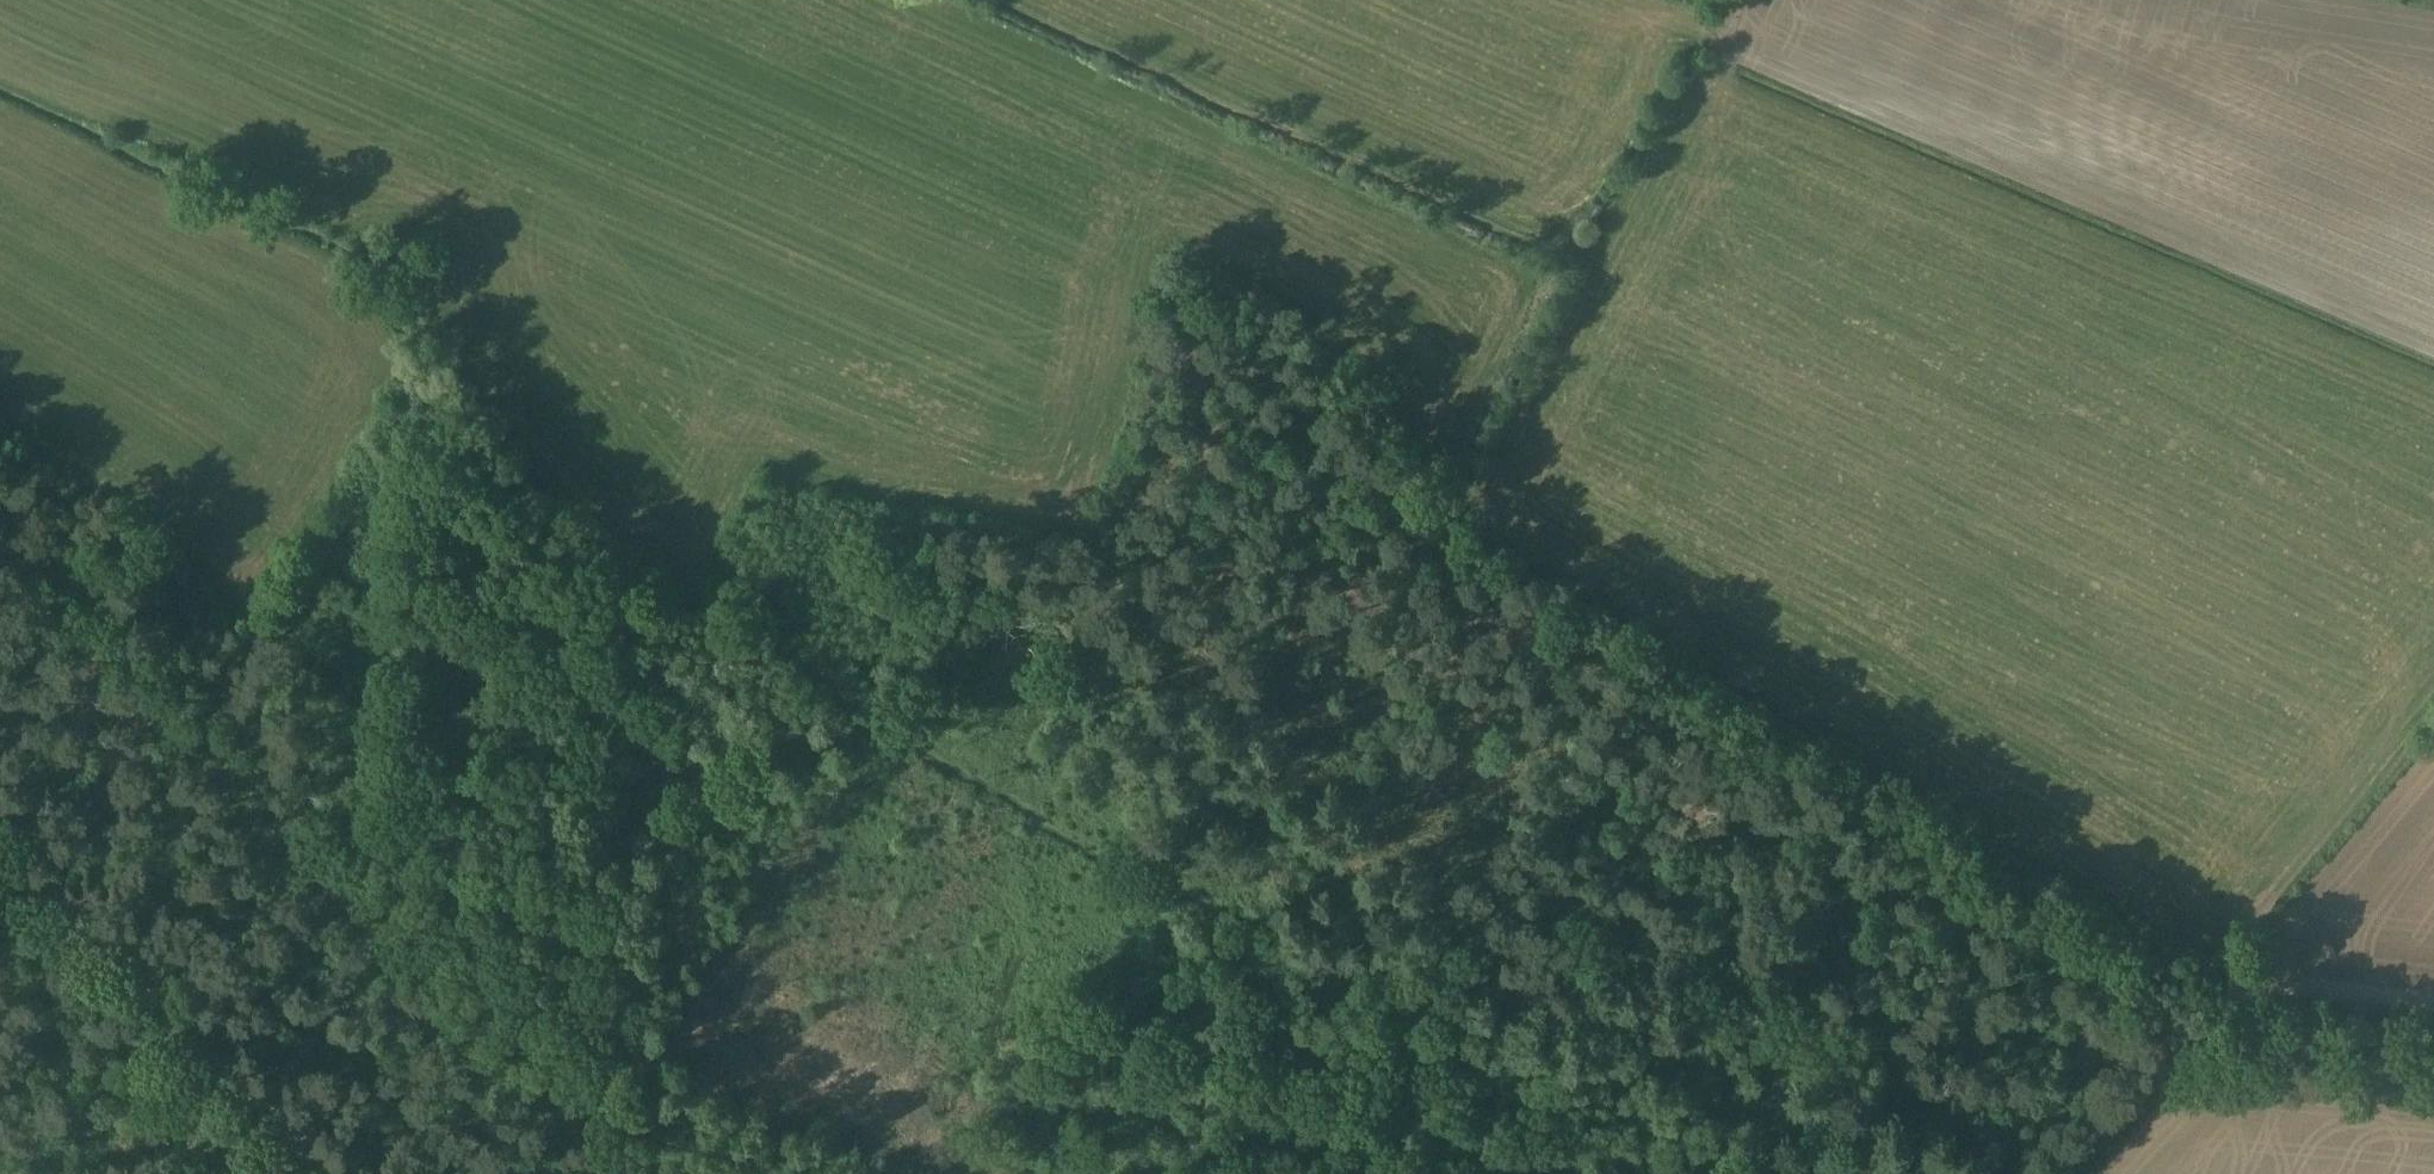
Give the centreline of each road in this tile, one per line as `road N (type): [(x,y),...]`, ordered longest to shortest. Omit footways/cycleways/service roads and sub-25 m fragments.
road 1 (track): [(354,1173),(0,846)]
road 2 (track): [(2053,1173),(2207,1000),(2245,987),(2433,1006)]

